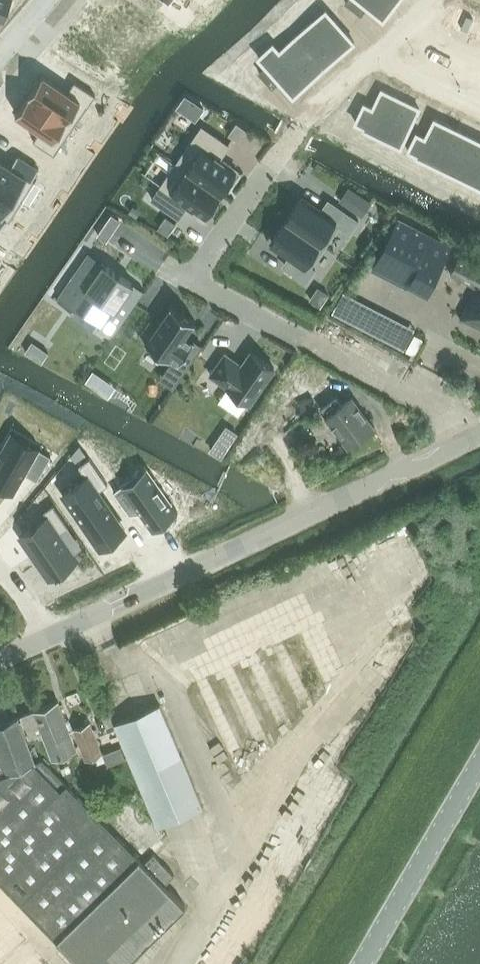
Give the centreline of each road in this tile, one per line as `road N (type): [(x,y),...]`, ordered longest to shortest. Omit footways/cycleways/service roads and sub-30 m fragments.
road 1 (unclassified): [(0,663),(472,441)]
road 2 (residential): [(472,441),(436,405),(192,277),(266,175)]
road 3 (unclassified): [(365,963),(479,768)]
road 4 (residential): [(367,57),(479,110)]

